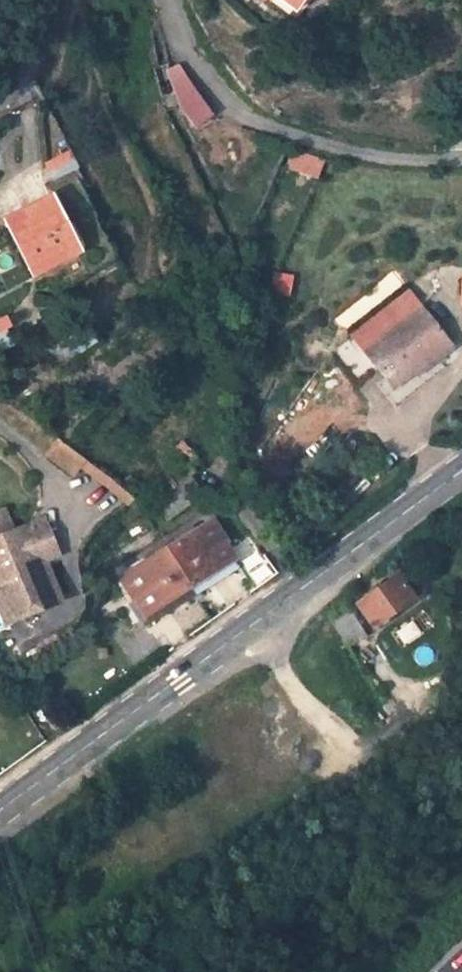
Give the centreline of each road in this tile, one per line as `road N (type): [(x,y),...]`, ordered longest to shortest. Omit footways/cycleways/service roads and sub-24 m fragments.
road 1 (secondary): [(0,837),(461,490)]
road 2 (unclassified): [(168,0),(178,28),(229,105),(325,153),(461,160)]

